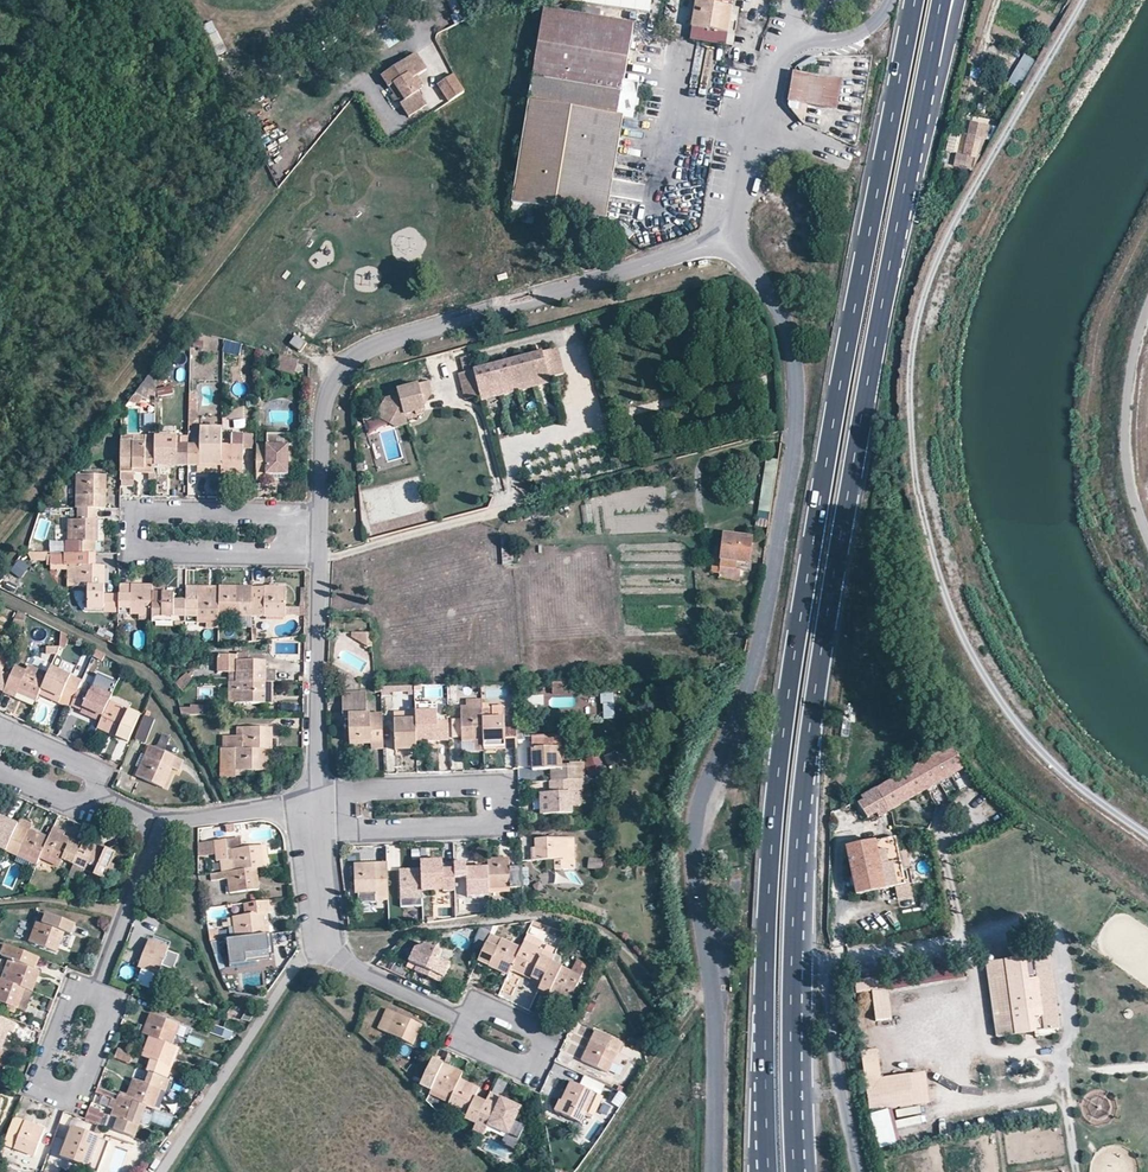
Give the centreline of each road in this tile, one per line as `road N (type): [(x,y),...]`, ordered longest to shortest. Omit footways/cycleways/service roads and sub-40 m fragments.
road 1 (primary): [(915,0),(828,451),(786,723),(768,921),(770,1171)]
road 2 (primary): [(796,1171),(792,922),(810,726),(937,30)]
road 3 (unclassified): [(730,237),(783,315),(798,407),(757,661),(697,815),(715,1002),(714,1171)]
road 4 (residential): [(318,513),(320,403),(357,351),(730,237)]
road 5 (residential): [(860,1171),(835,1050),(829,962),(957,940),(945,842)]
road 6 (residential): [(318,513),(135,510),(134,554),(317,558)]
road 7 (residential): [(318,838),(505,816),(504,783),(495,780),(317,795)]
road 8 (residential): [(161,1171),(302,958),(327,945)]
road 9 (residential): [(96,993),(73,995),(44,1090),(71,1100),(79,1095),(115,1007)]
road 10 (residential): [(317,795),(317,558)]
road 11 (residential): [(821,39),(788,55),(773,77),(730,237)]
road 12 (residential): [(457,1034),(534,1068),(549,1035),(472,1000),(464,1018)]
road 13 (residential): [(96,993),(157,825)]
road 14 (residential): [(157,825),(317,810)]
road 15 (residential): [(464,1018),(346,963),(327,945)]
road 16 (residential): [(98,792),(102,770),(14,729),(0,740)]

